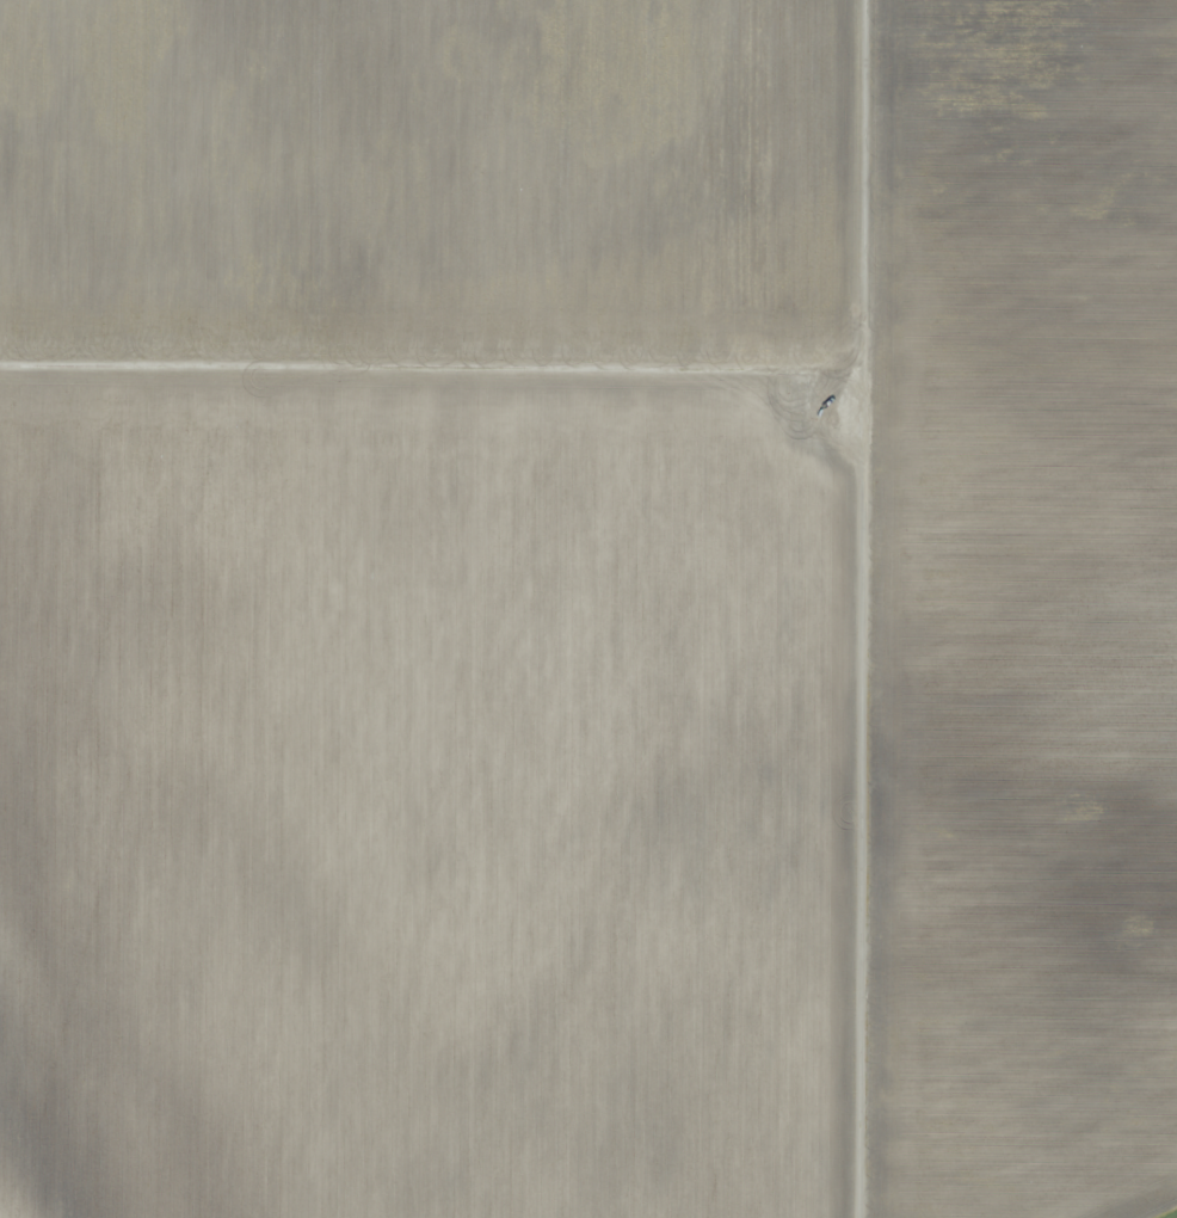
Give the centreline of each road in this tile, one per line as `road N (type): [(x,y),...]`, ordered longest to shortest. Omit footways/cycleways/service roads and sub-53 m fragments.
road 1 (track): [(863,0),(859,1217)]

